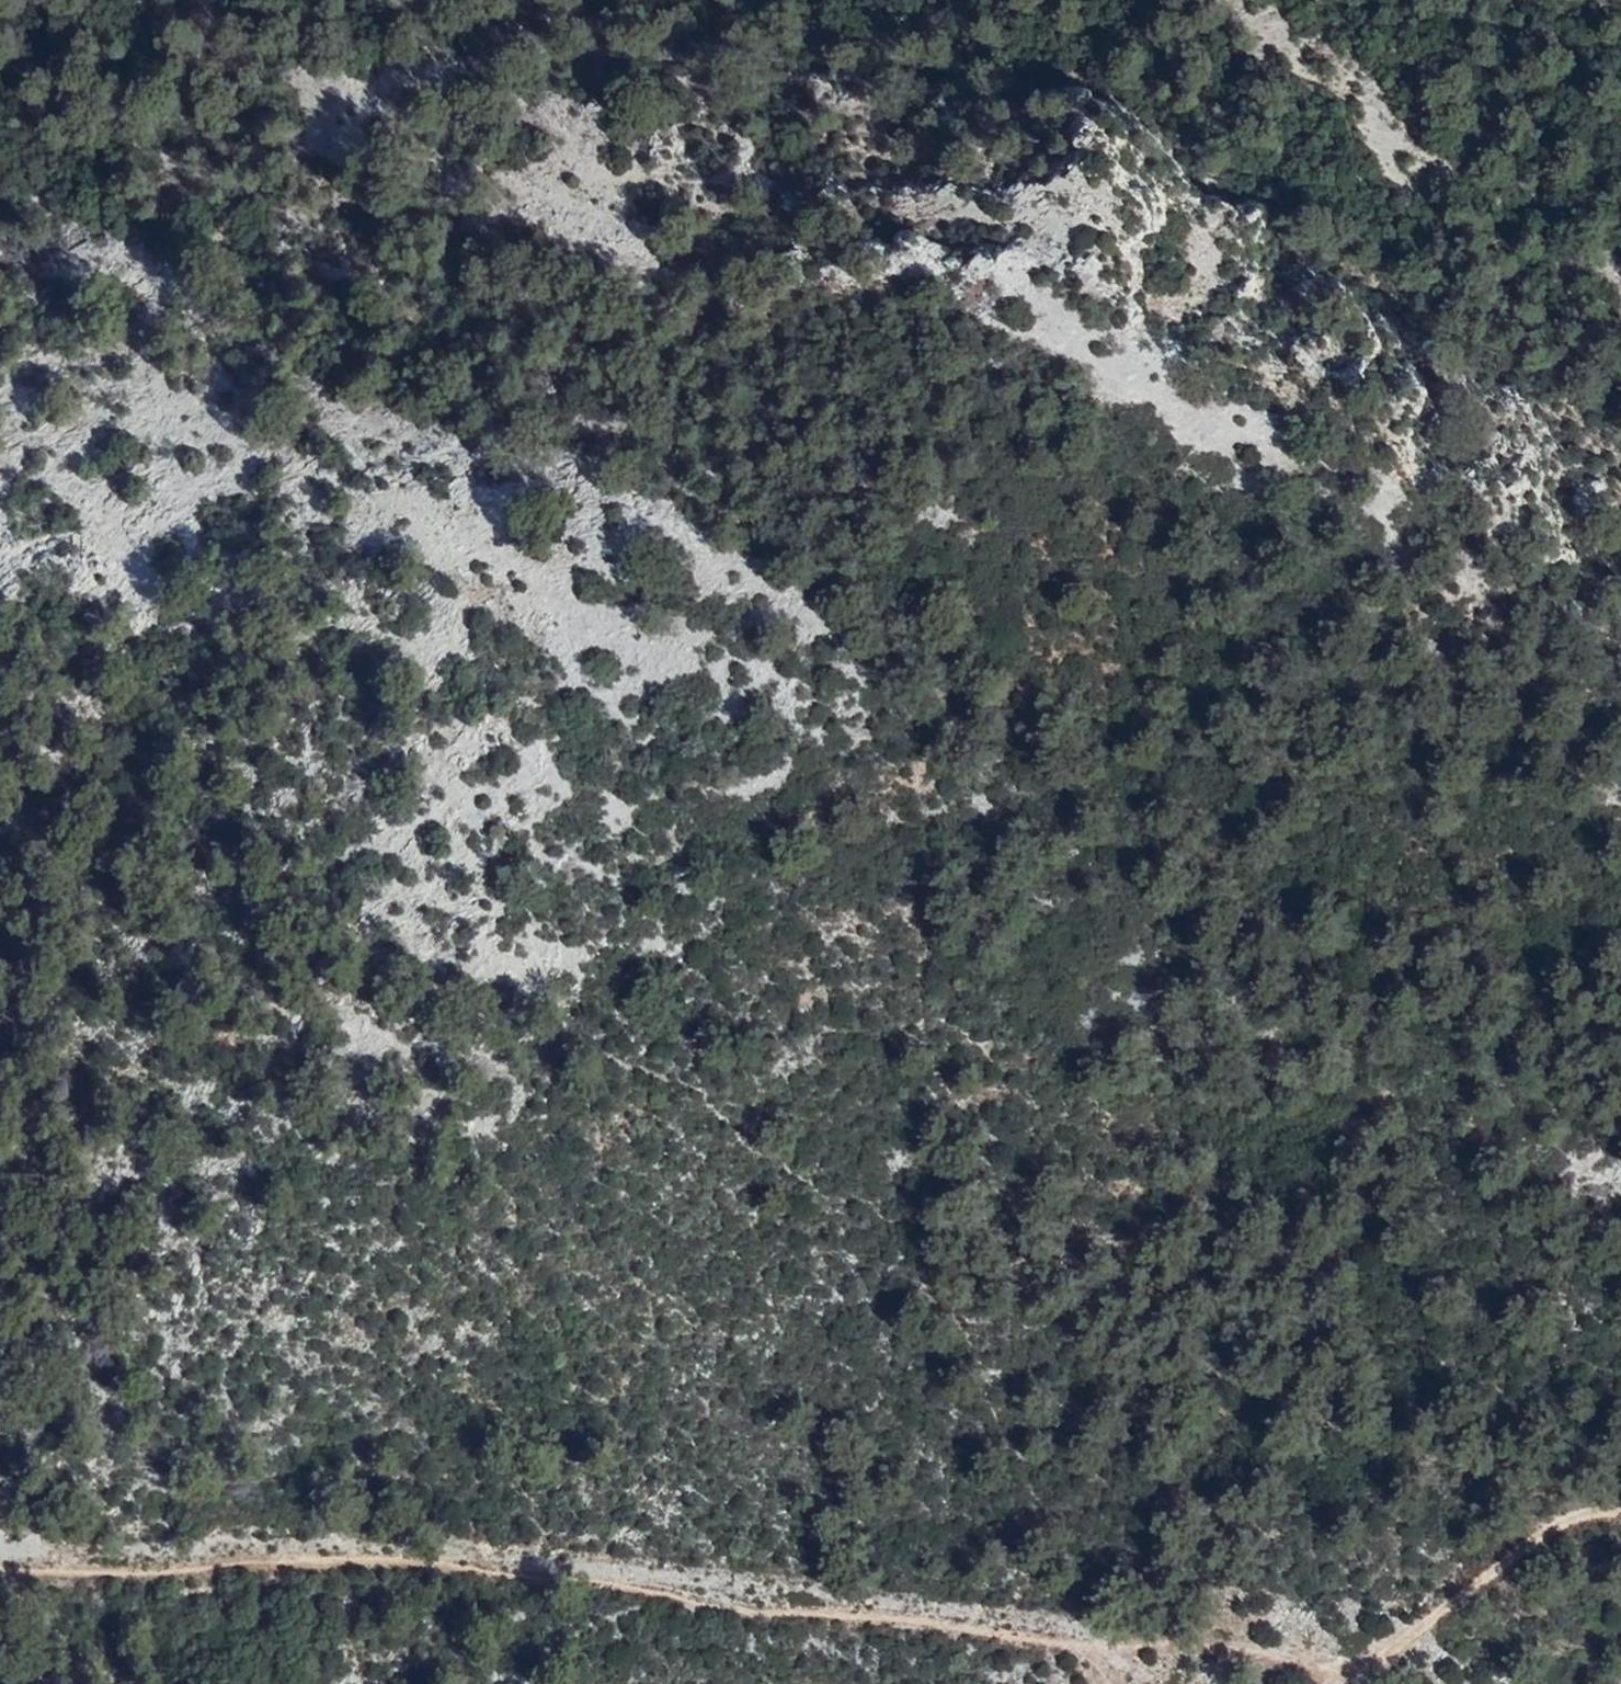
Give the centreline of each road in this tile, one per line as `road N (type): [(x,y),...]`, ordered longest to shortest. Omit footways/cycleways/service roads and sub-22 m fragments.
road 1 (track): [(1620,1512),(1586,1520),(1439,1606),(1350,1683)]

